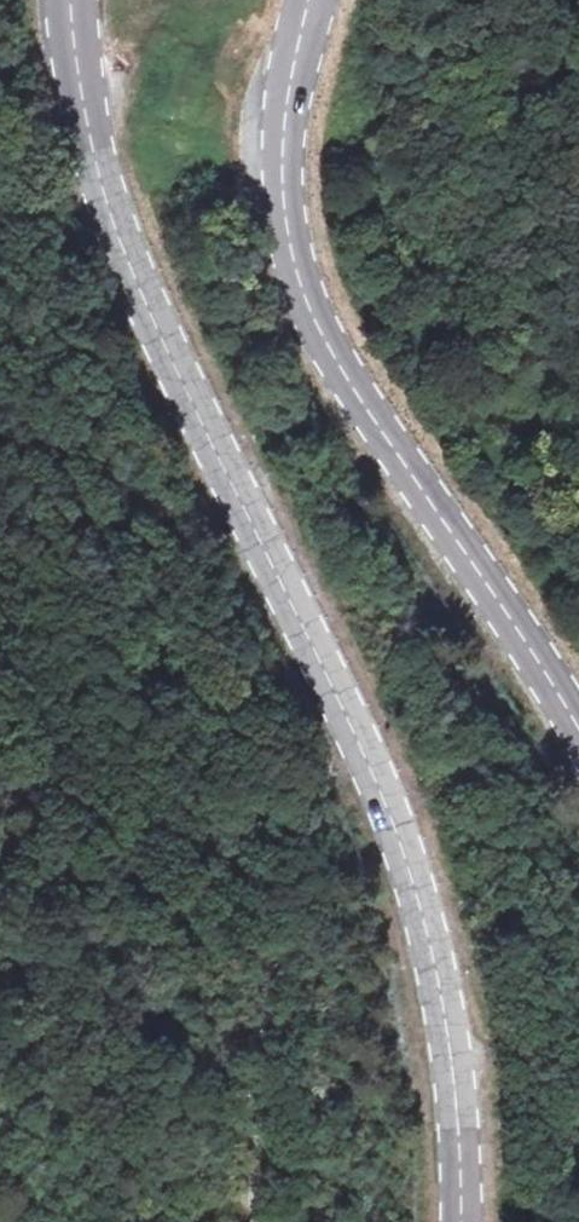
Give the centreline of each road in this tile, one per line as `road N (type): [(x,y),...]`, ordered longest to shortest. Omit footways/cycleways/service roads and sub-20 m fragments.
road 1 (secondary): [(71,0),(89,139),(117,232),(399,840),(444,1019),(461,1144),(458,1221)]
road 2 (secondary): [(578,746),(317,326),(284,205),(290,91),(309,0)]

